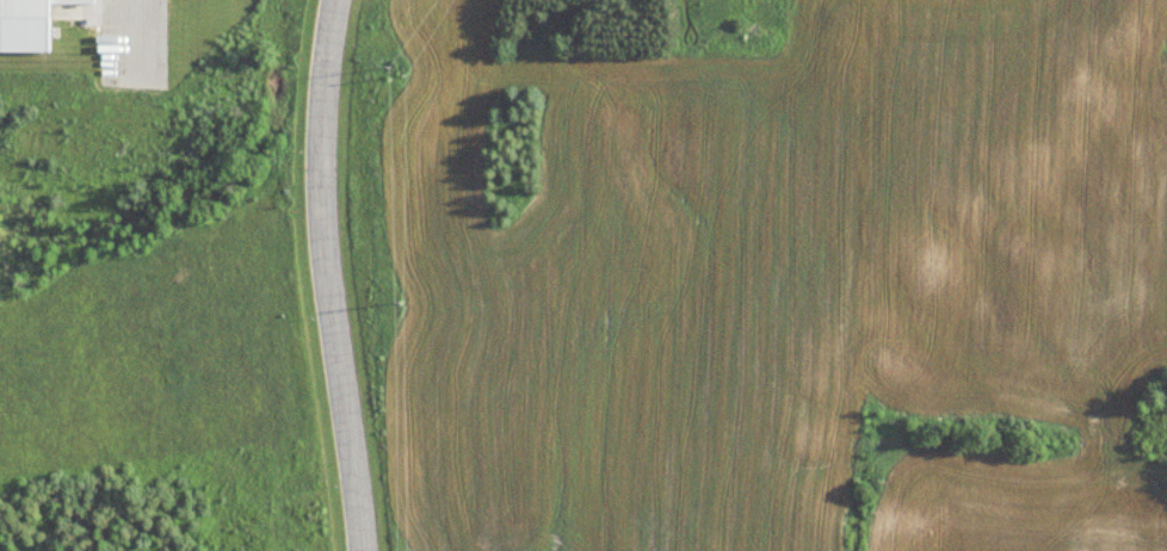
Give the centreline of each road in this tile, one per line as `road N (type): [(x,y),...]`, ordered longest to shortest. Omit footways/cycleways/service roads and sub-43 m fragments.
road 1 (residential): [(334,0),(321,85),(321,243),(359,550)]

